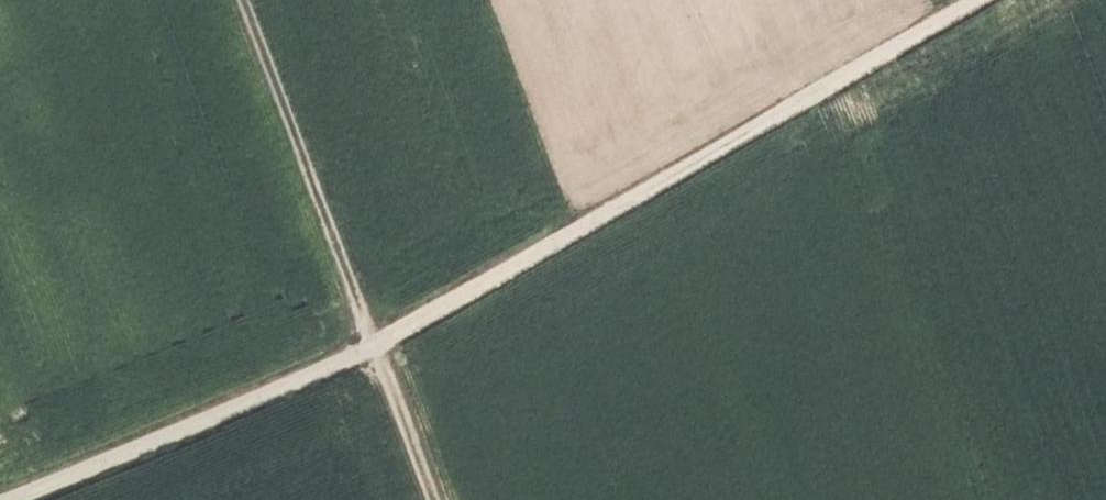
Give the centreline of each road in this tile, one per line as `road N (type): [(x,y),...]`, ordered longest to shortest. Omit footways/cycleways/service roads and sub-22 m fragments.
road 1 (track): [(379,344),(976,0)]
road 2 (track): [(13,499),(379,344)]
road 3 (track): [(242,0),(379,344)]
road 4 (track): [(379,344),(439,499)]

